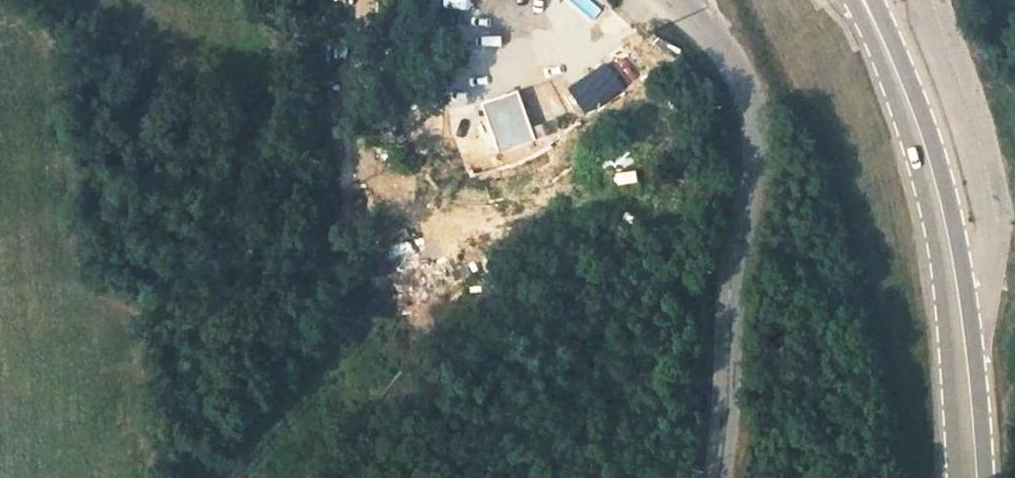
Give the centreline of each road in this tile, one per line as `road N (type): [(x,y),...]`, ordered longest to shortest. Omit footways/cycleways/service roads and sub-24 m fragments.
road 1 (unclassified): [(719,477),(732,282),(755,178),(754,116),(728,49),(674,0)]
road 2 (primary): [(976,477),(964,317),(924,133),(870,0)]

